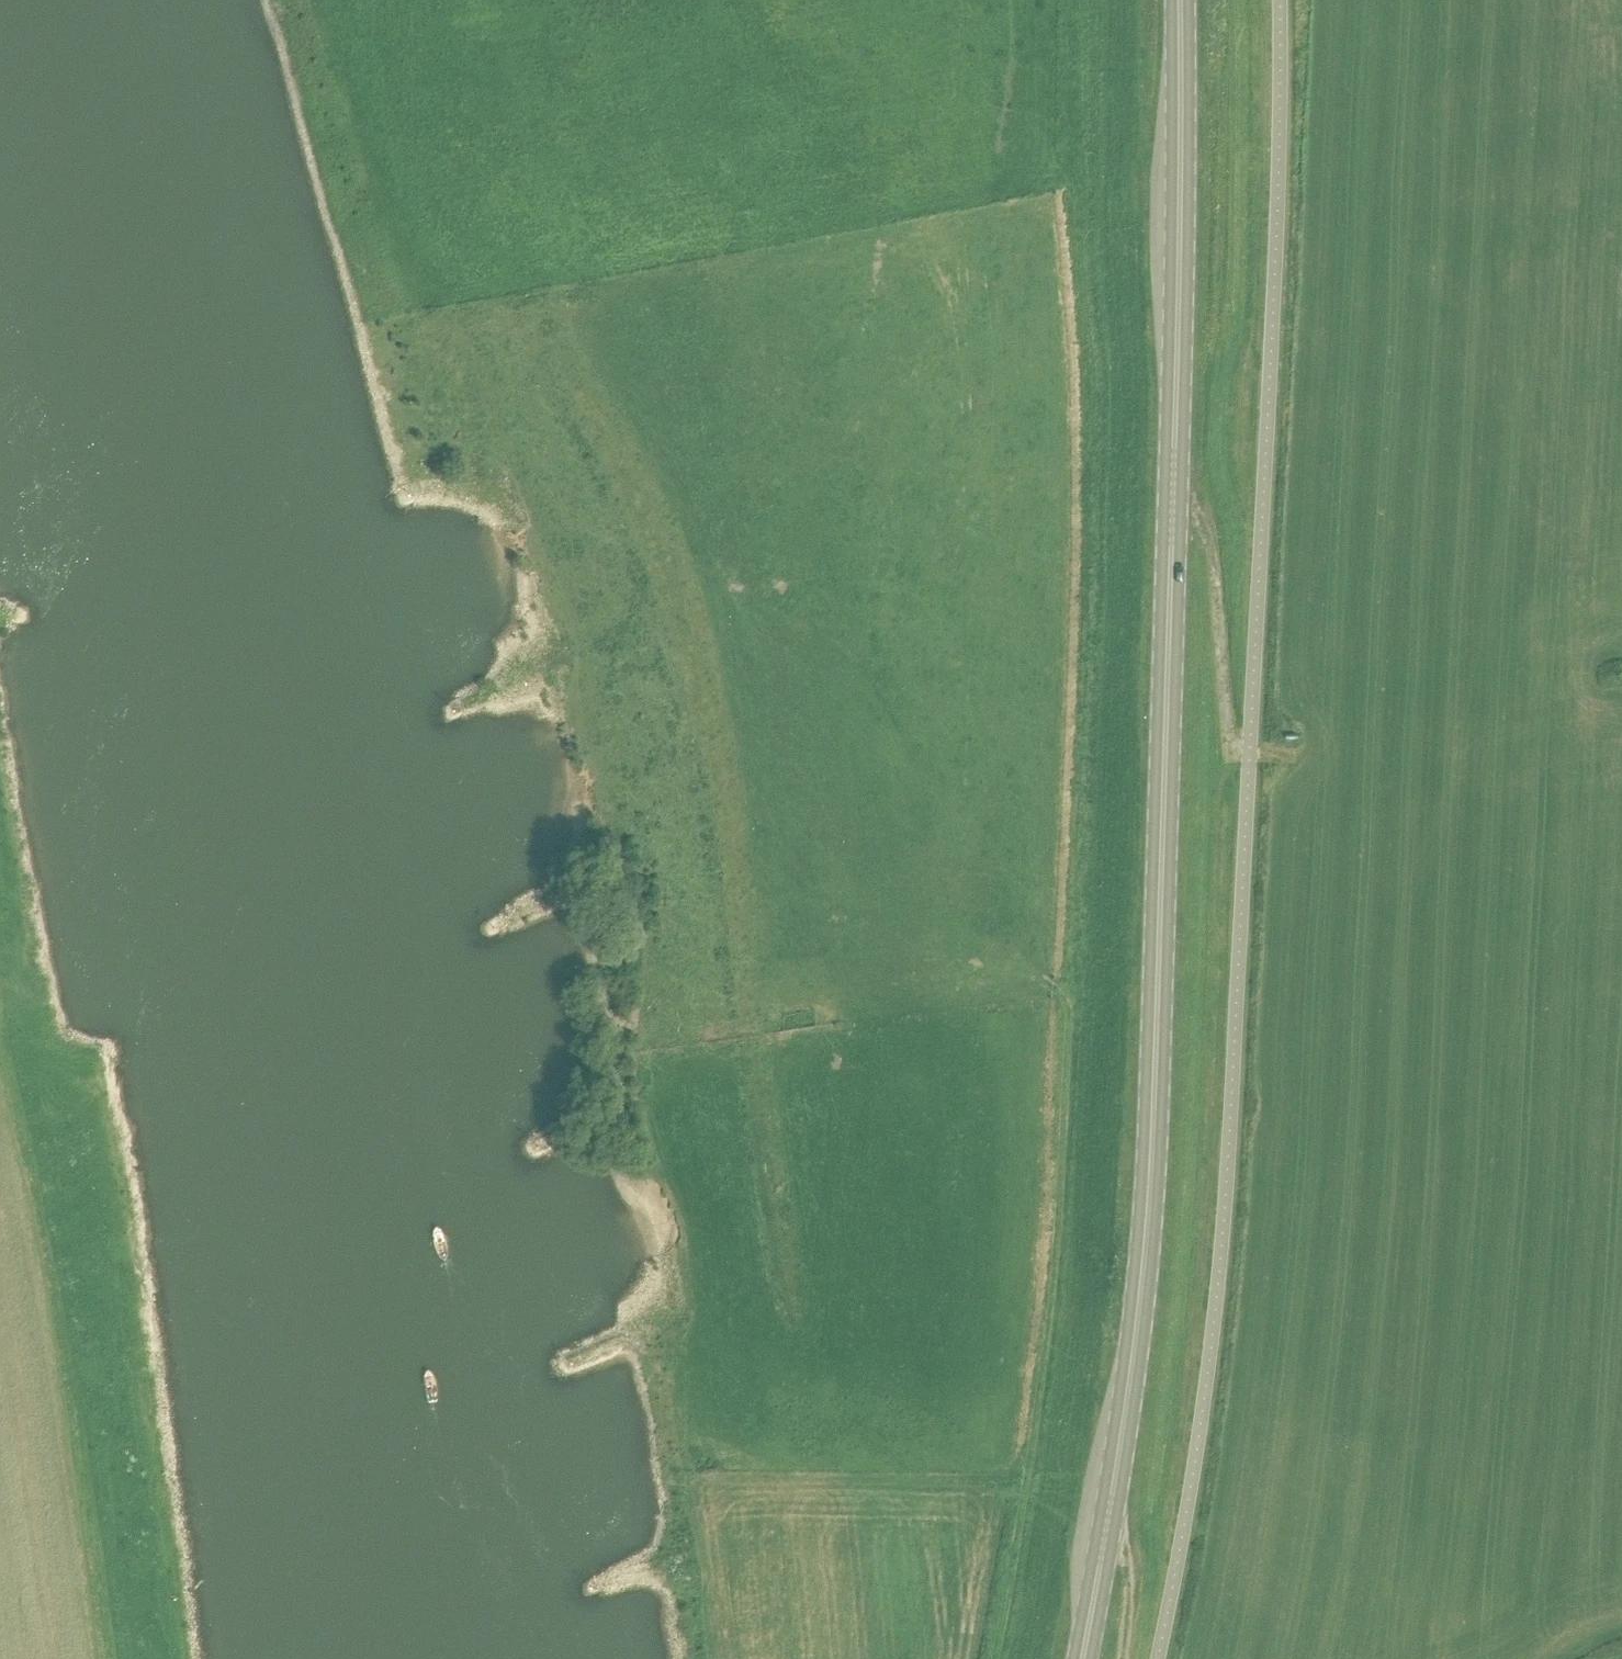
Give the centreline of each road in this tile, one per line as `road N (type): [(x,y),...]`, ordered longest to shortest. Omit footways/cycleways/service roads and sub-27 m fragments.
road 1 (primary): [(1081,1658),(1139,1299),(1154,1117),(1181,0)]

